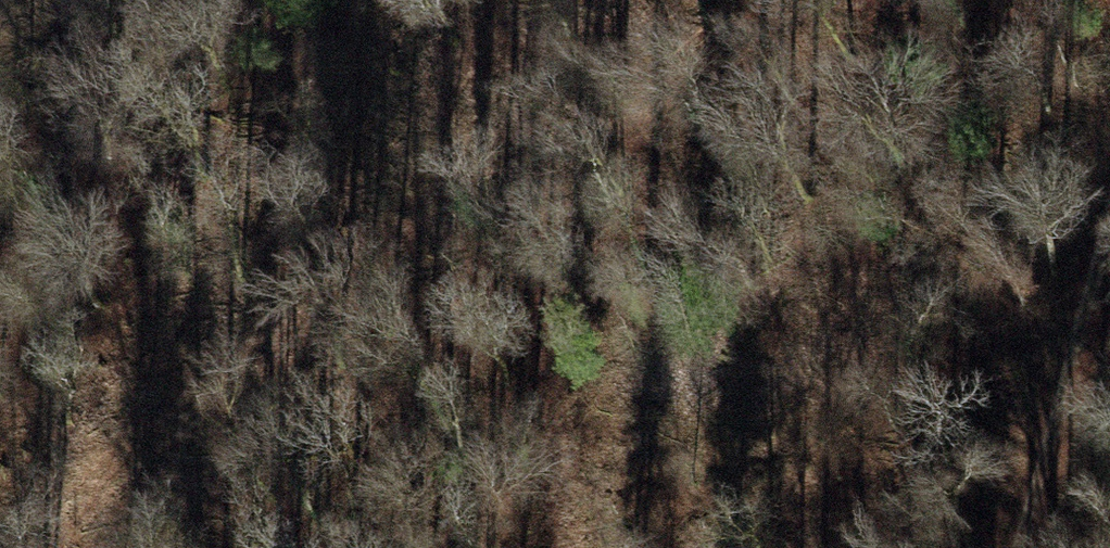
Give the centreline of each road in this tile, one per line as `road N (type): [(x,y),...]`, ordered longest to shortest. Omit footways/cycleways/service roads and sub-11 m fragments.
road 1 (track): [(514,0),(346,299),(179,412),(29,547)]
road 2 (track): [(508,15),(565,547)]
road 3 (track): [(1010,547),(1109,219)]

